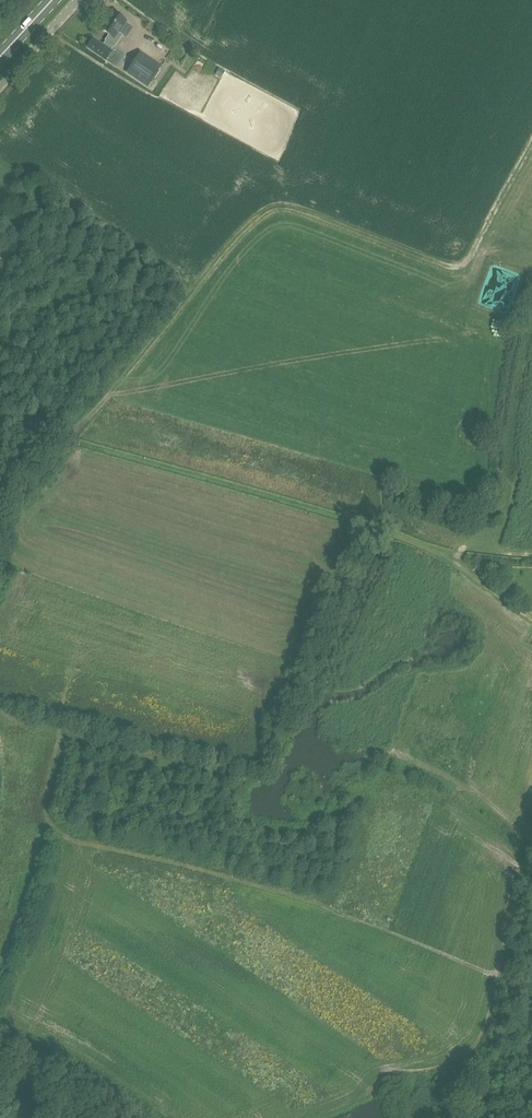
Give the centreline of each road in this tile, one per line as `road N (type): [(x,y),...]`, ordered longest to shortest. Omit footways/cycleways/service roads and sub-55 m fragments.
road 1 (track): [(0,434),(63,433),(393,530),(452,558),(531,614)]

